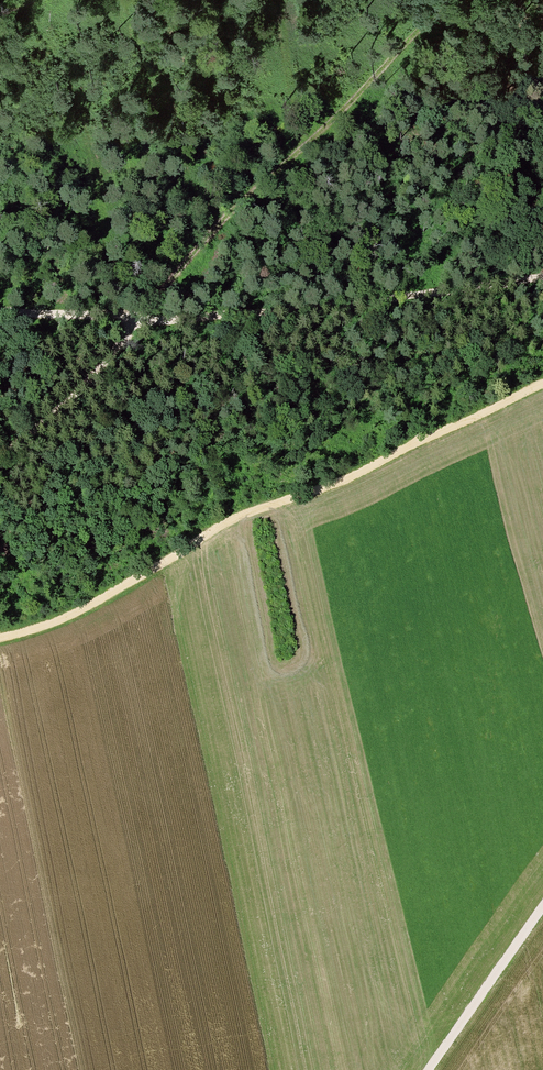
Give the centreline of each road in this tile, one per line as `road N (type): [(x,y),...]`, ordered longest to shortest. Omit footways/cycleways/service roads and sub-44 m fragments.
road 1 (track): [(449,0),(210,231),(79,394),(0,457)]
road 2 (track): [(0,638),(81,611),(224,523),(344,481),(542,383)]
road 3 (track): [(542,278),(145,318)]
road 4 (track): [(542,907),(429,1069)]
road 5 (track): [(0,309),(145,318)]

